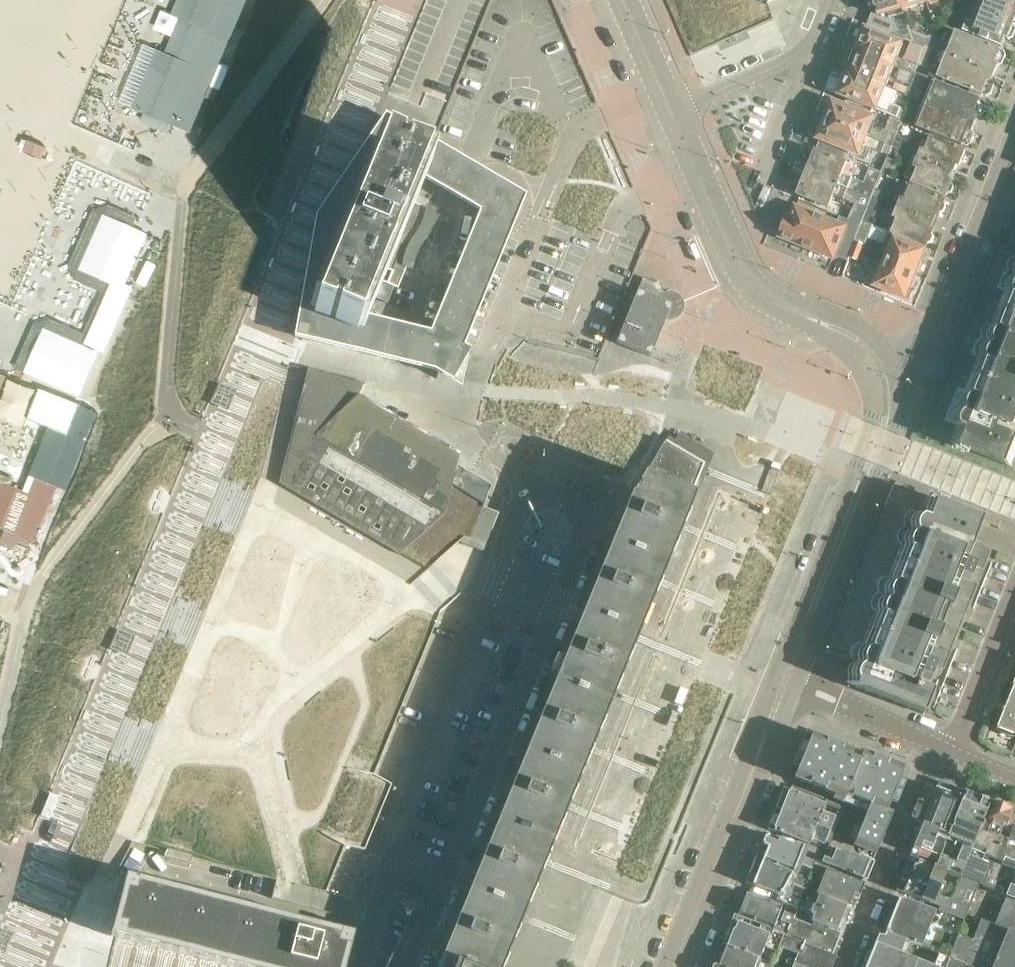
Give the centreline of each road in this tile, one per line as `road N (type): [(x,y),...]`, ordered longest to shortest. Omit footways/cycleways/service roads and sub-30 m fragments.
road 1 (residential): [(431,893),(578,522),(544,491)]
road 2 (residential): [(544,491),(530,496),(493,584),(386,875)]
road 3 (secondary): [(781,687),(671,966)]
road 4 (residential): [(888,356),(944,315),(1014,132)]
road 5 (secondary): [(801,317),(750,281),(675,119)]
road 6 (residential): [(844,966),(935,746)]
road 7 (residential): [(834,0),(812,60),(675,119)]
road 8 (secondary): [(781,687),(851,506)]
road 9 (residential): [(935,746),(959,724),(1014,585)]
road 10 (secondary): [(851,506),(873,486),(892,436),(898,381),(888,356)]
road 11 (residential): [(935,746),(781,687)]
road 12 (secondary): [(864,369),(874,408),(852,477),(851,506)]
road 13 (secondary): [(675,119),(622,0)]

